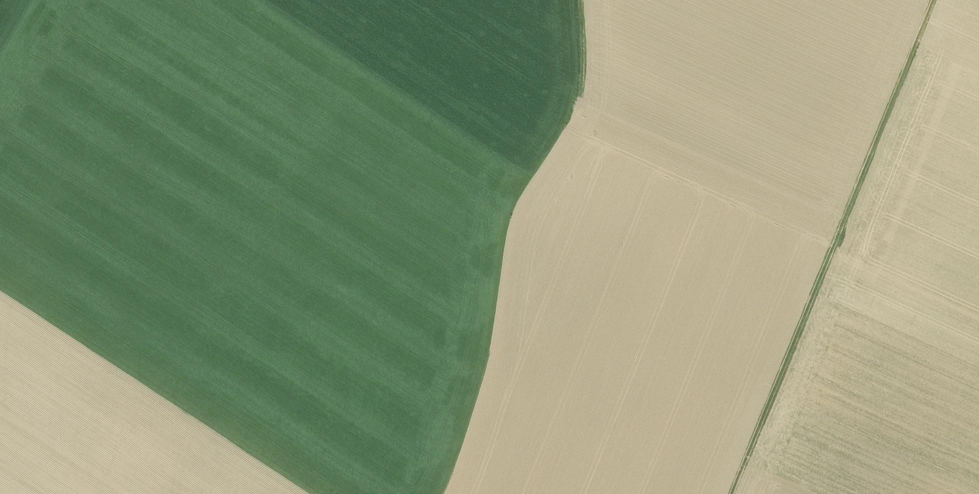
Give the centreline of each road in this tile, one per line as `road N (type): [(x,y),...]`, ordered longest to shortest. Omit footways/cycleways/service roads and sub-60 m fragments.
road 1 (track): [(732,493),(935,0)]
road 2 (track): [(576,0),(586,67),(568,125)]

